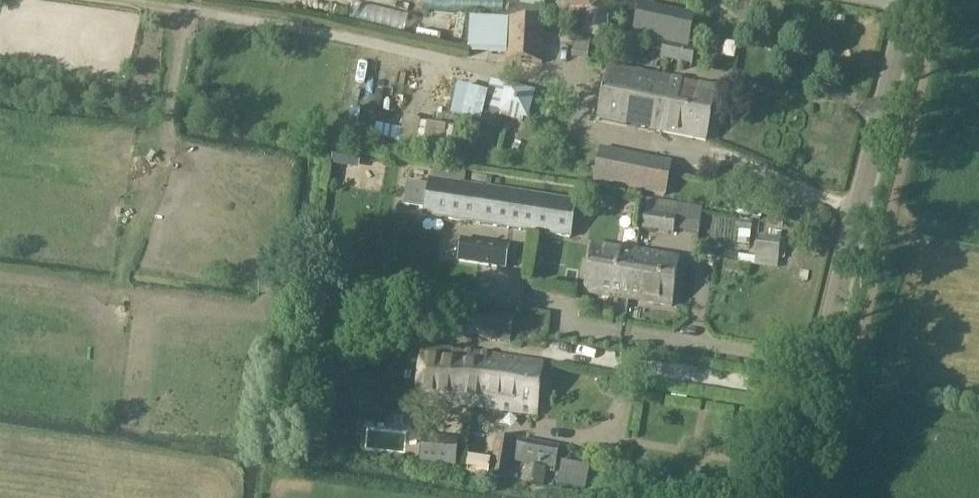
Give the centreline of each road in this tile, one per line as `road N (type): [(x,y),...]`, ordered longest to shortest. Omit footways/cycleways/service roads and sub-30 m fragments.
road 1 (tertiary): [(798,497),(922,0)]

